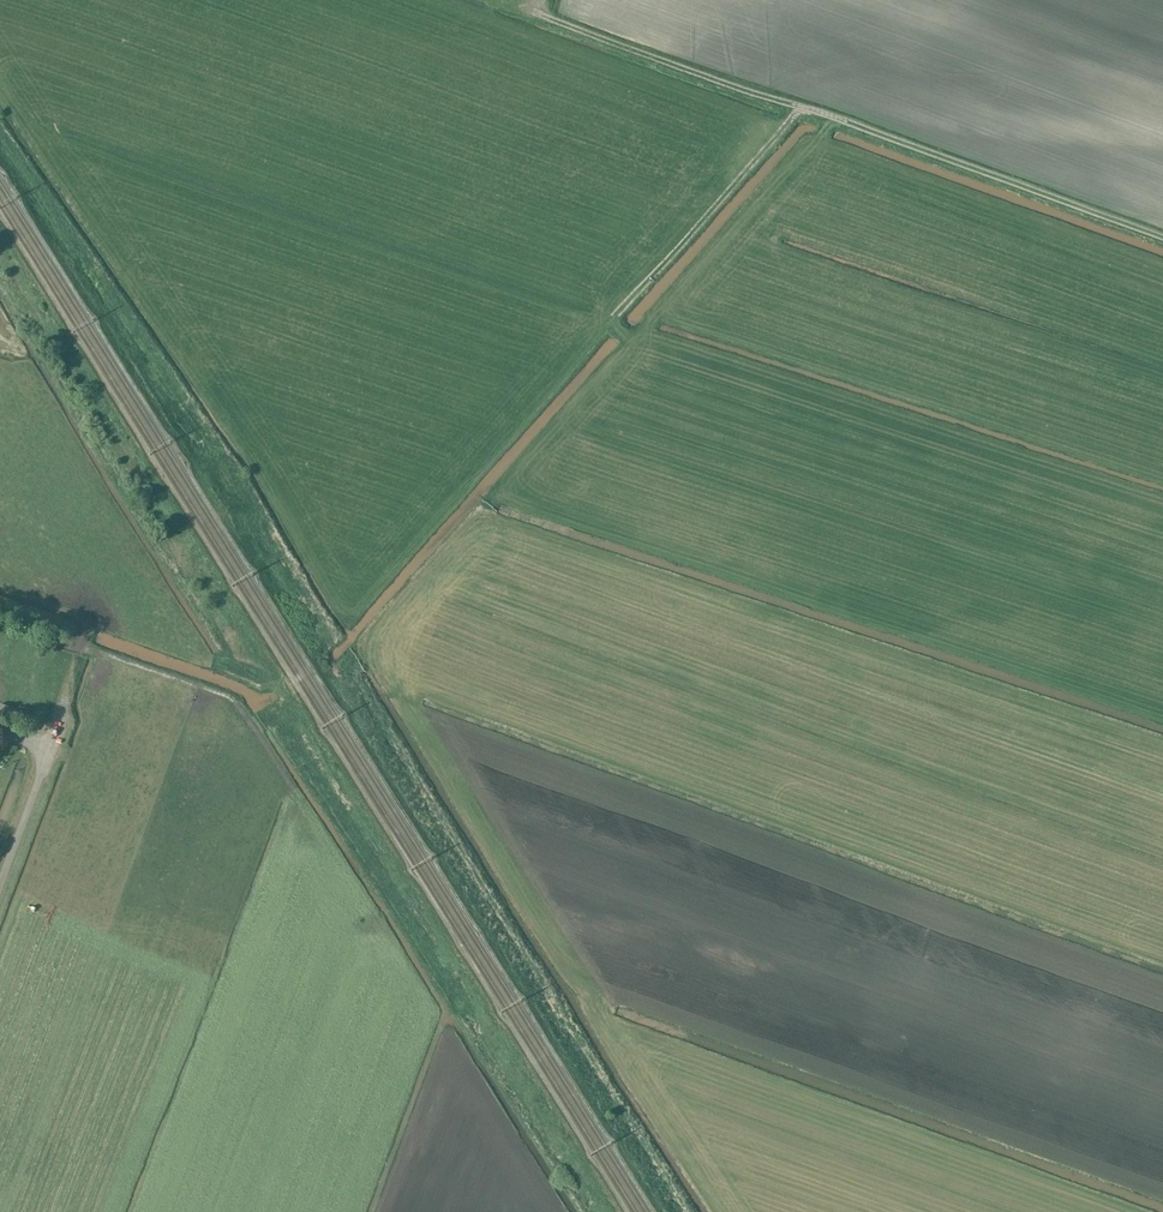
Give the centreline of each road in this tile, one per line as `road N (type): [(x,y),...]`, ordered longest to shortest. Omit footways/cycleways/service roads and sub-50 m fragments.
road 1 (unclassified): [(0,882),(64,708)]

